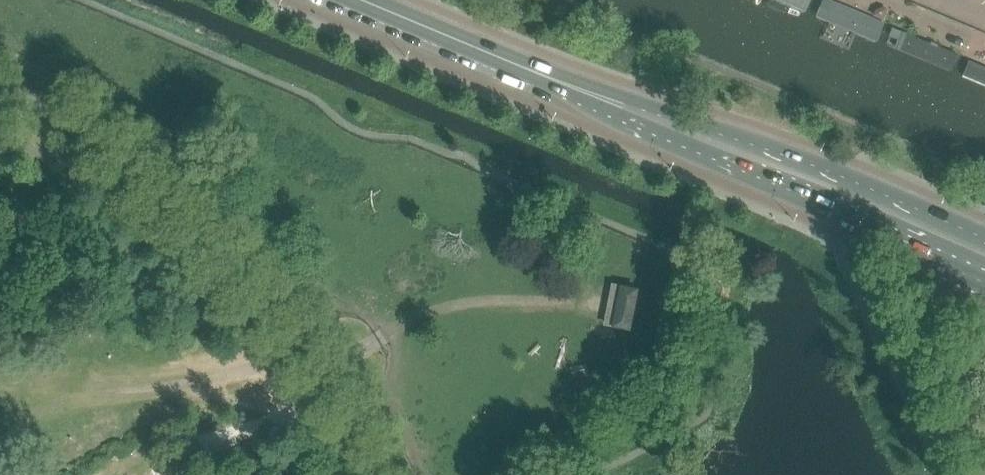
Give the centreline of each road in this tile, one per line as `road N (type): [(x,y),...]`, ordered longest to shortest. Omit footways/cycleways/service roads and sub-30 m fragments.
road 1 (secondary): [(589,98),(625,123),(984,283)]
road 2 (secondary): [(984,237),(732,136),(639,105),(589,98)]
road 3 (secondary): [(589,98),(356,0)]

